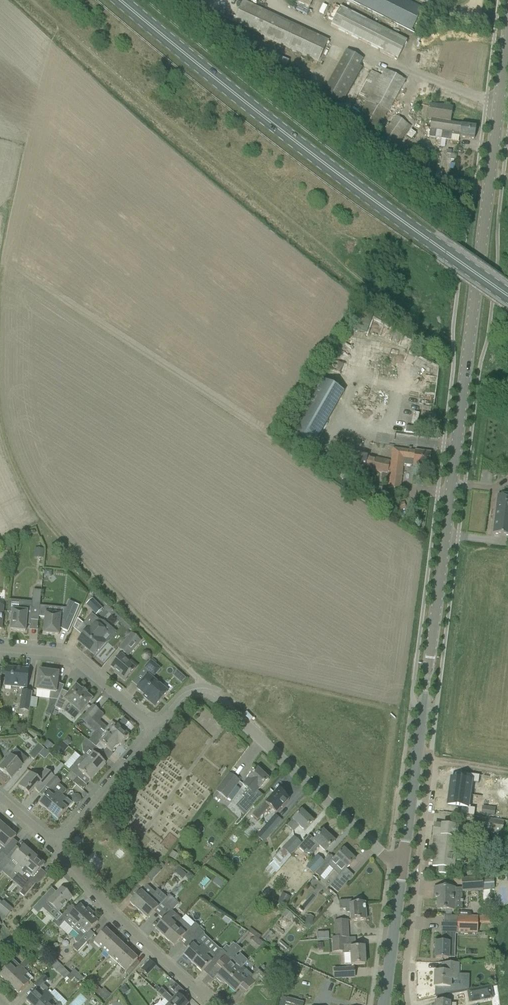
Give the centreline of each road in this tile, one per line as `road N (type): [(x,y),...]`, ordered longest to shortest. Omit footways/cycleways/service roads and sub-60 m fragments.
road 1 (tertiary): [(420,747),(507,27)]
road 2 (primary): [(507,296),(294,140),(123,0)]
road 3 (track): [(201,691),(52,536),(11,464),(0,417)]
road 4 (residential): [(403,863),(391,861),(214,693),(188,695),(156,729)]
road 5 (residential): [(408,1004),(429,760),(420,747)]
road 6 (track): [(0,269),(50,43)]
road 7 (residential): [(213,1004),(55,845)]
road 8 (residential): [(156,729),(65,655),(0,646)]
road 9 (residential): [(55,845),(156,729)]
road 10 (tertiary): [(384,1004),(403,863)]

